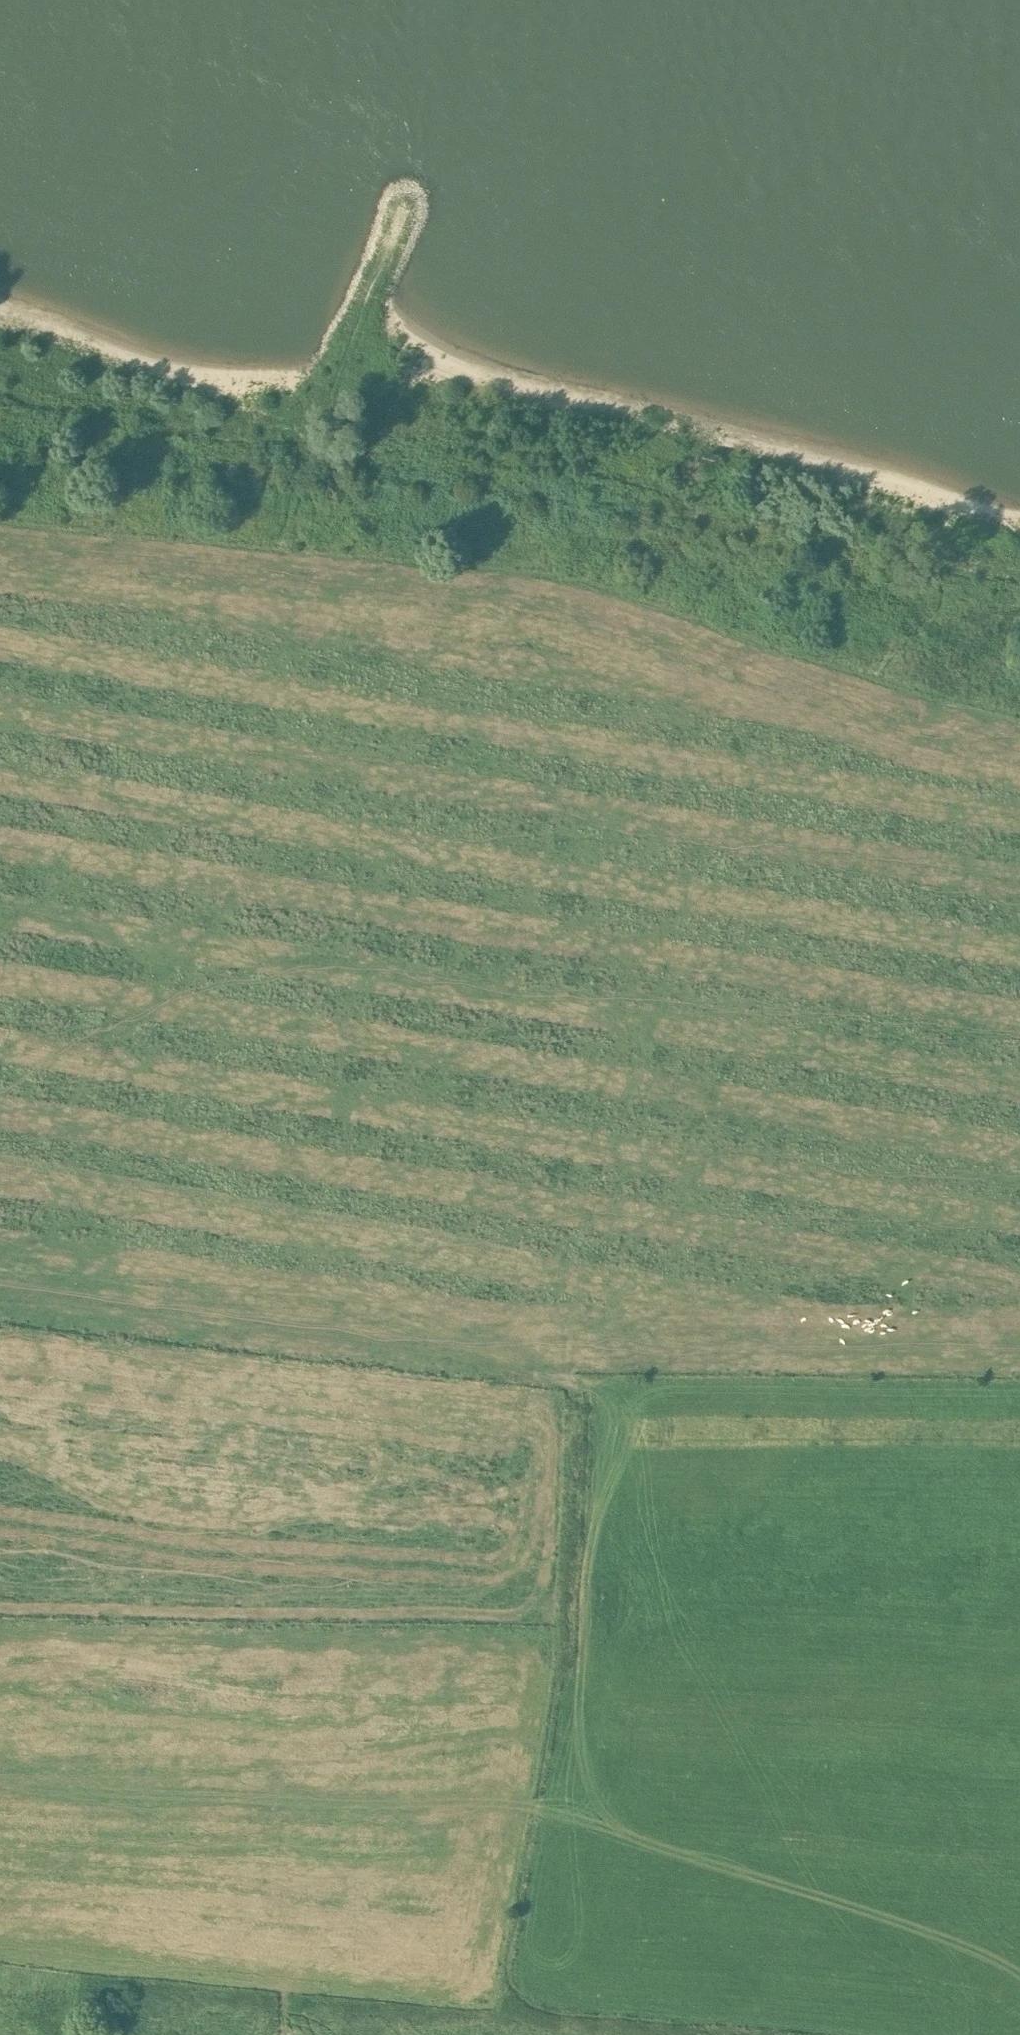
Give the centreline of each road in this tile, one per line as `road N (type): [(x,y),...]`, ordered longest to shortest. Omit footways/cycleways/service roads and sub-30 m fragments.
road 1 (track): [(1019,1975),(938,1934),(620,1824),(571,1779),(581,1553),(605,1477),(599,1412),(567,1384),(446,1351),(0,1288)]

